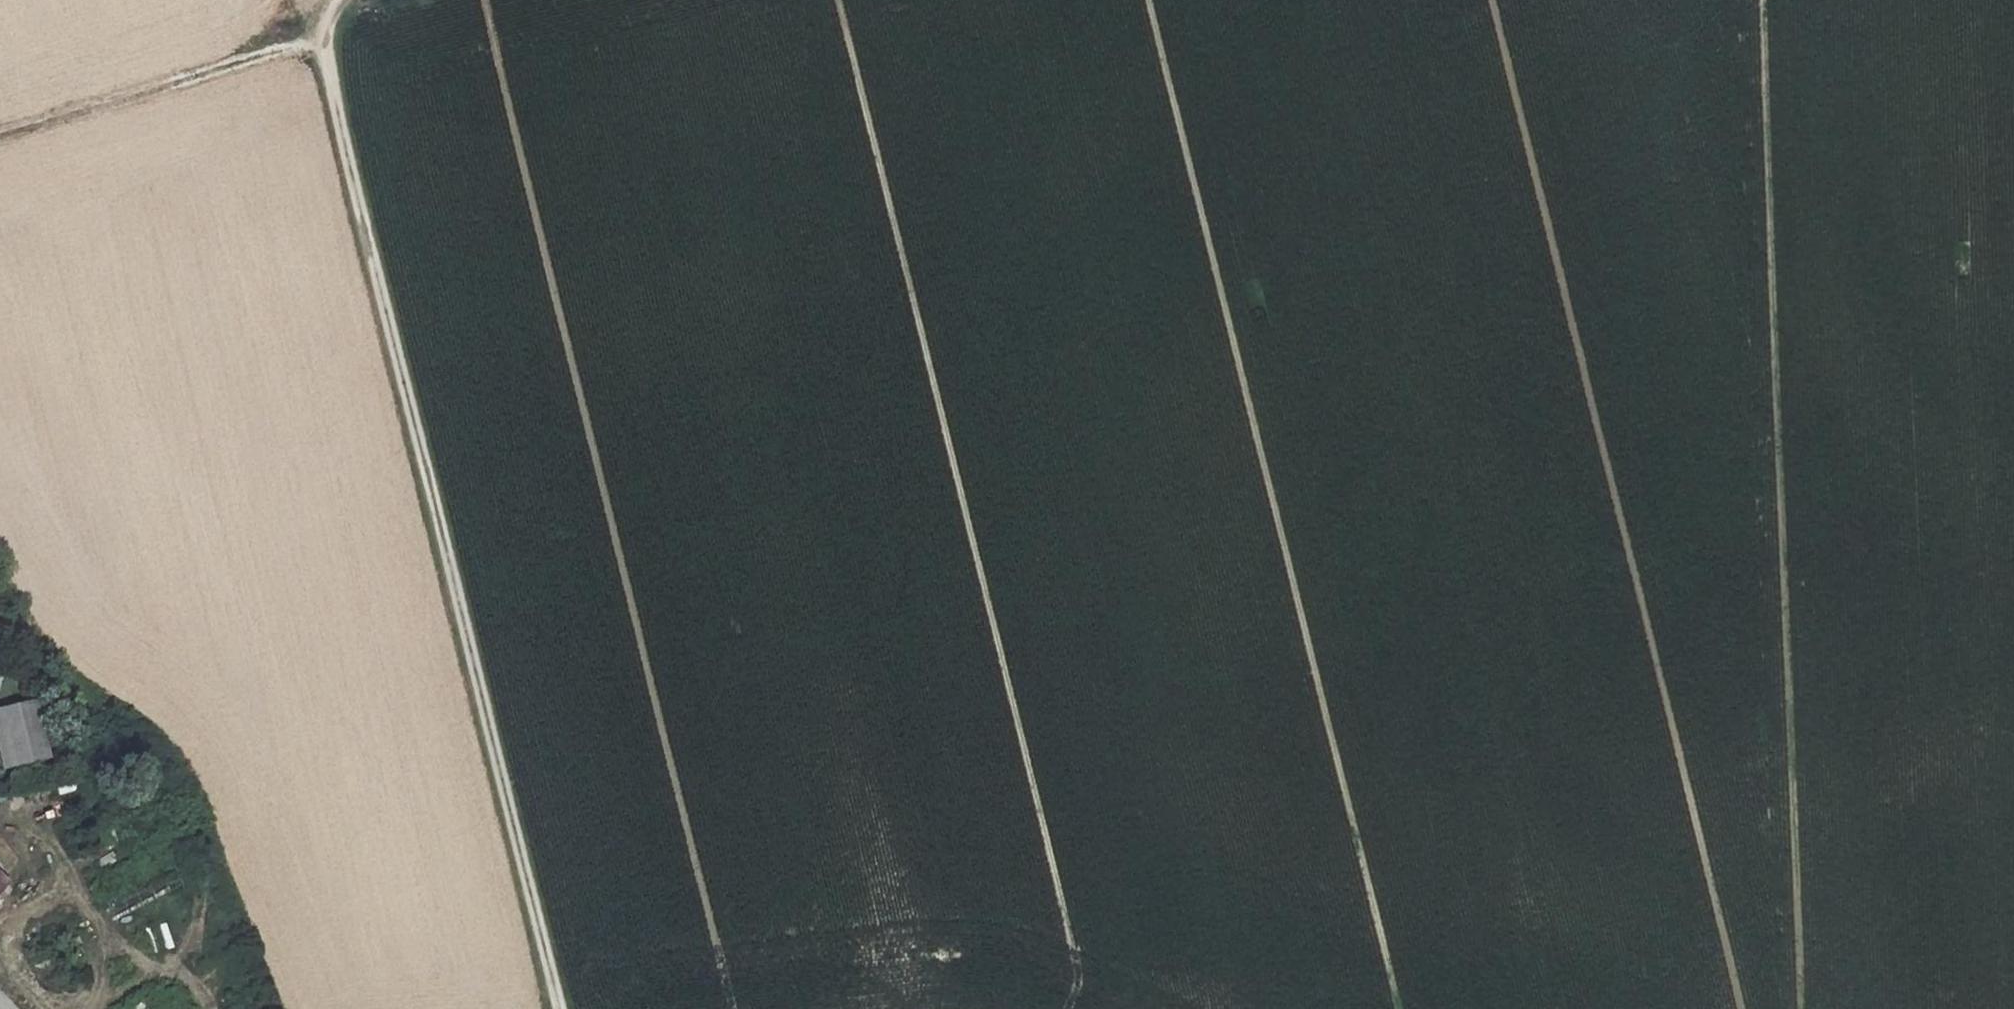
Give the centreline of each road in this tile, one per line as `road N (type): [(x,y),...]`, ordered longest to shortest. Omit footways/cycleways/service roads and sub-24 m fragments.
road 1 (track): [(560,1008),(328,56),(328,27),(343,0)]
road 2 (track): [(327,40),(0,130)]

